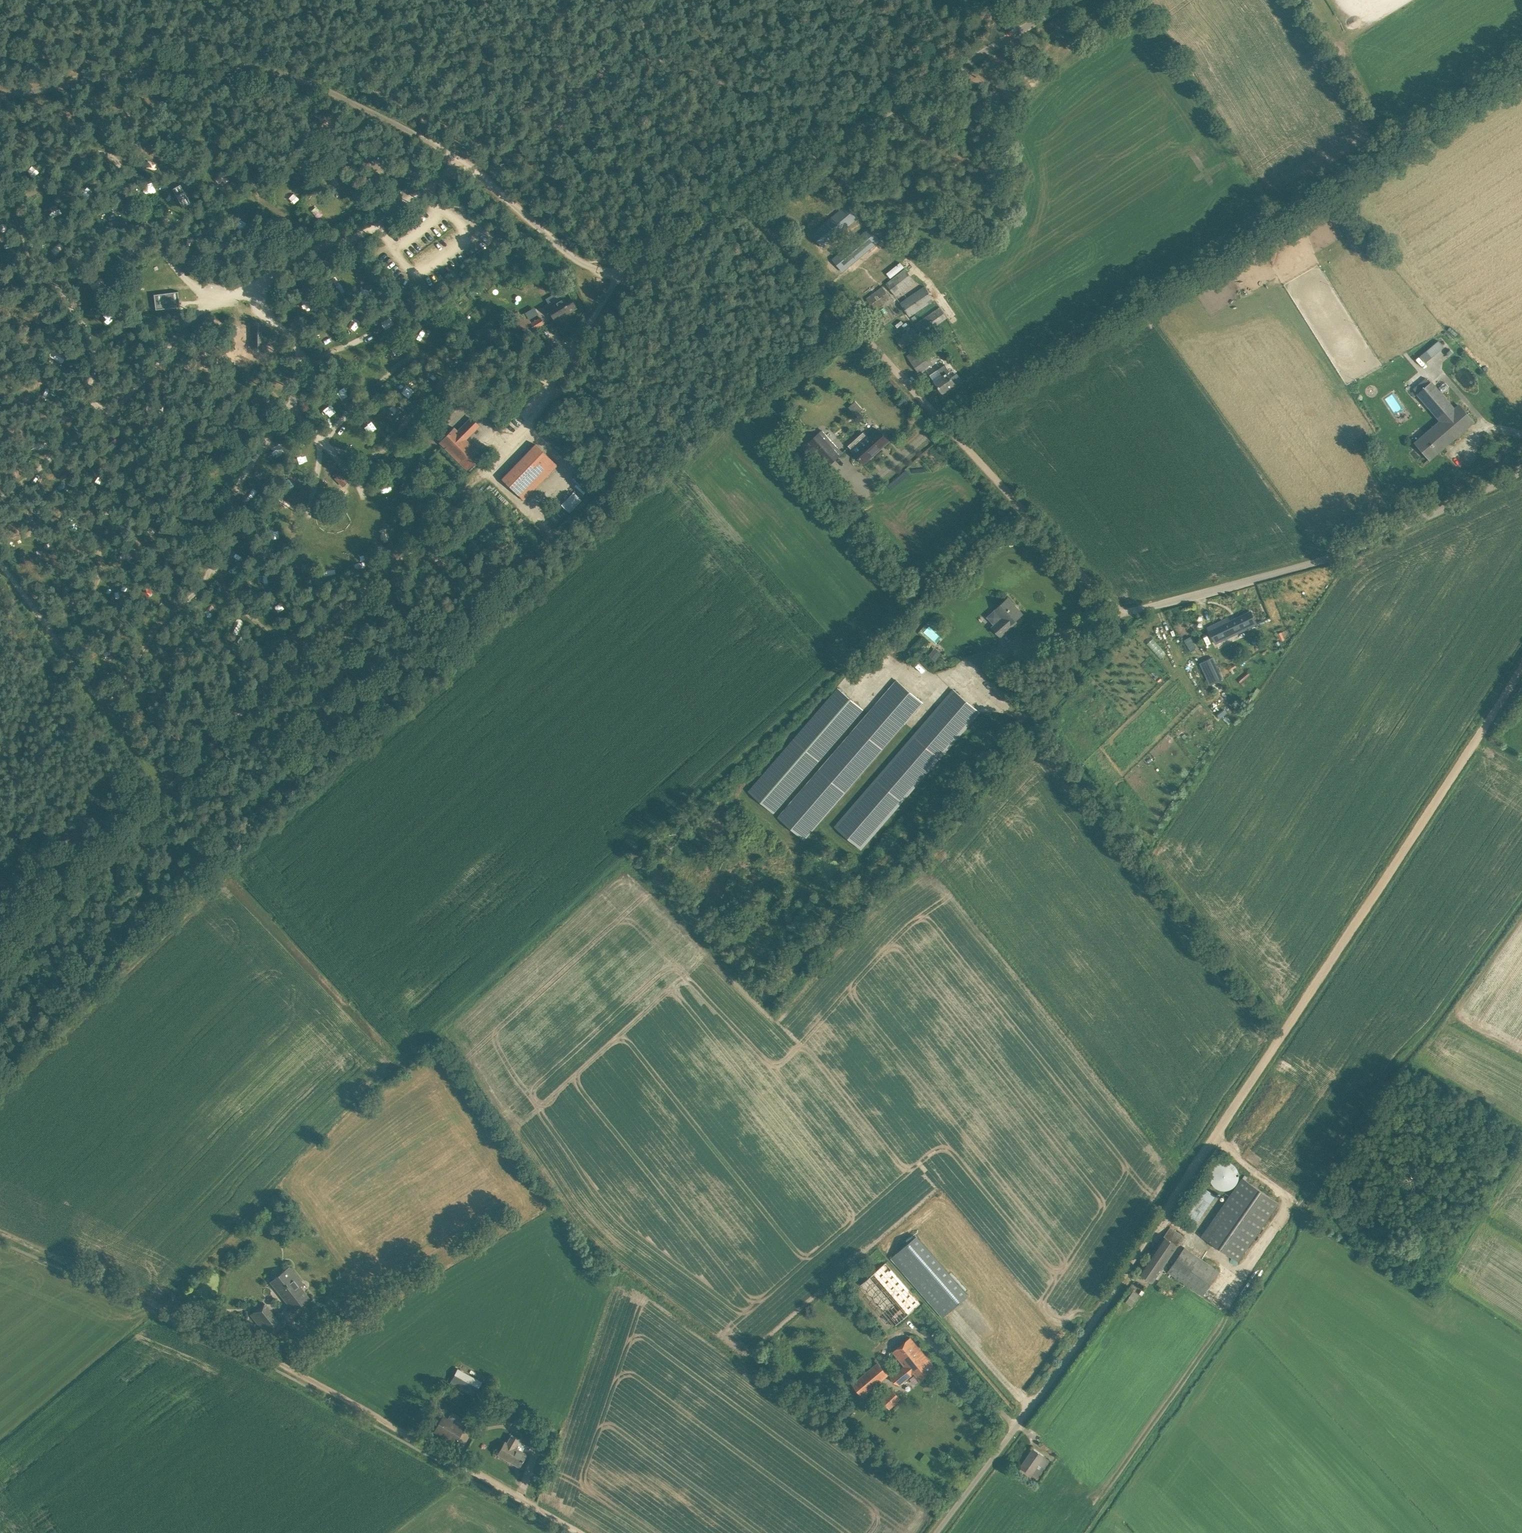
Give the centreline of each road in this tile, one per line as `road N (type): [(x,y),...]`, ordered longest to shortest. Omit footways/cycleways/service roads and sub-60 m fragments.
road 1 (unclassified): [(936,1532),(1195,1172),(1496,712)]
road 2 (track): [(0,959),(416,557),(468,578),(515,566),(581,518),(602,483),(604,439),(573,352)]
road 3 (track): [(946,422),(1489,84),(1521,51)]
road 4 (track): [(566,1532),(308,1381),(0,1232)]
road 5 (unclassified): [(975,661),(1319,562),(1521,475)]
road 6 (track): [(1121,614),(743,199)]
road 7 (unclassified): [(620,272),(1070,0)]
road 8 (track): [(167,791),(0,562)]
road 9 (track): [(478,472),(527,424),(620,272)]

